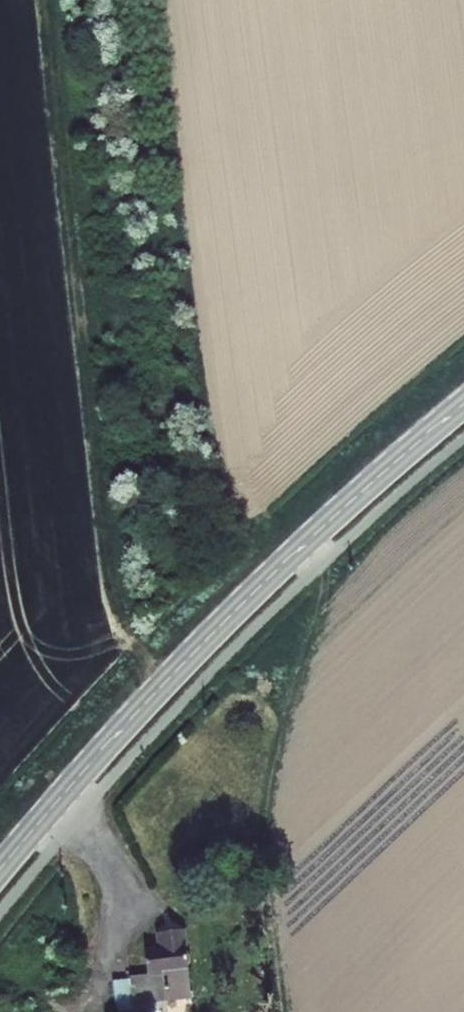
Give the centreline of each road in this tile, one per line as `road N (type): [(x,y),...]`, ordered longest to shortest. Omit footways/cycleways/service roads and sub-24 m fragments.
road 1 (track): [(56,0),(120,641),(173,671)]
road 2 (tertiary): [(0,870),(219,625),(463,405)]

